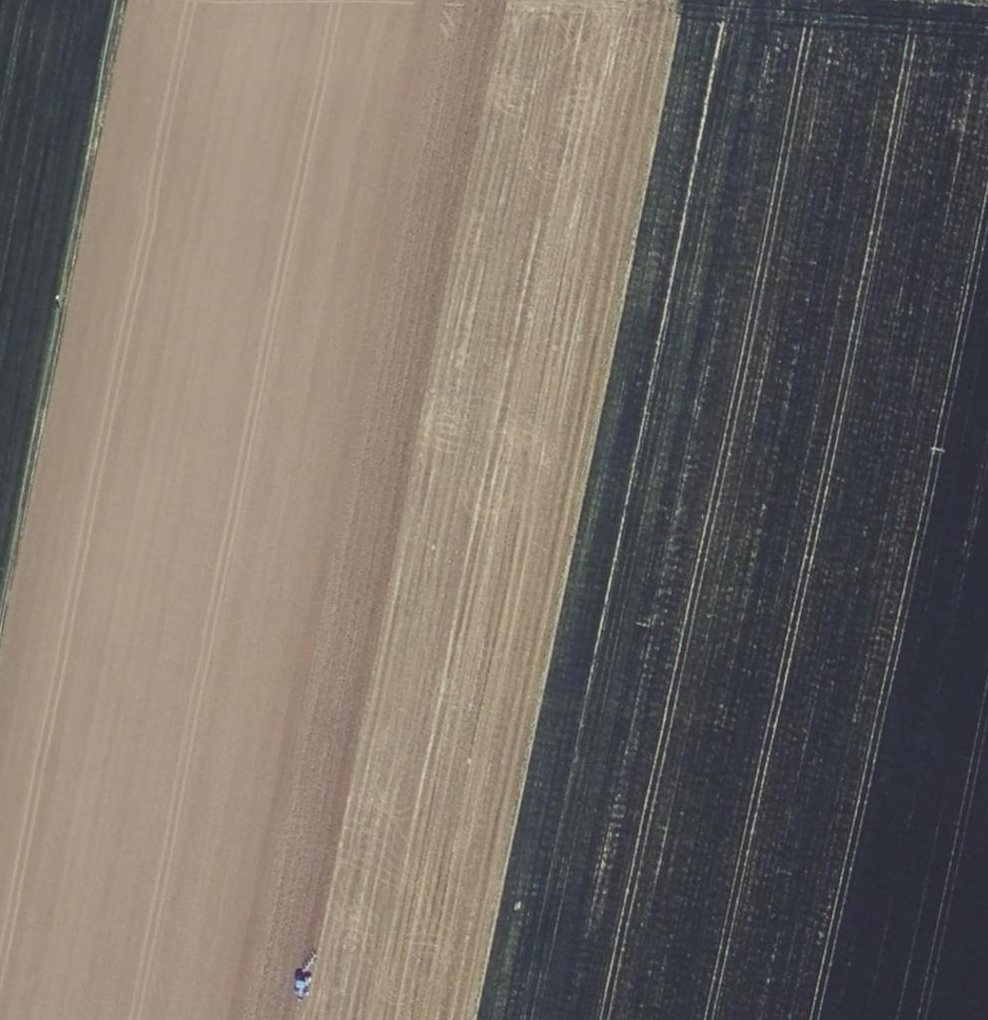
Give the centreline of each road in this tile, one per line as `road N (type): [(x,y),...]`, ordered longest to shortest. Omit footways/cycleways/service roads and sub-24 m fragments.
road 1 (track): [(0,615),(118,0)]

